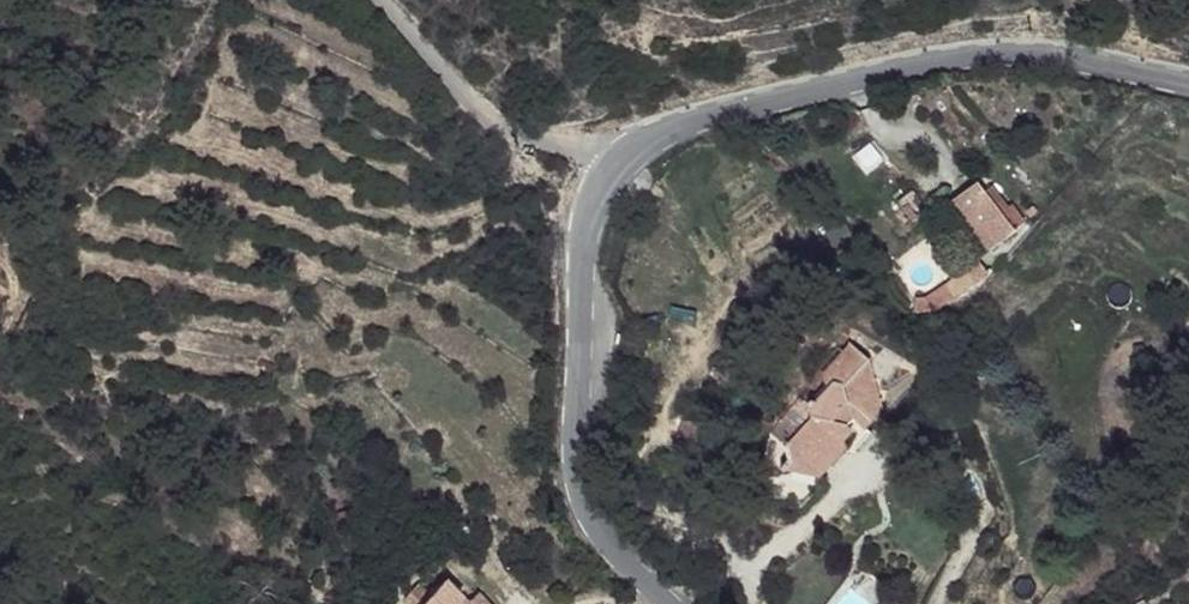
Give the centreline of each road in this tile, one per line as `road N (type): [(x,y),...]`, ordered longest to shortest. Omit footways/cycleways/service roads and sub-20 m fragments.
road 1 (tertiary): [(1188,68),(1067,43),(1000,40),(933,49),(682,111),(638,133),(605,165)]
road 2 (tertiary): [(605,165),(584,206),(577,257),(575,463),(586,508),(613,551),(664,603)]
road 3 (residential): [(390,0),(497,115),(605,165)]

